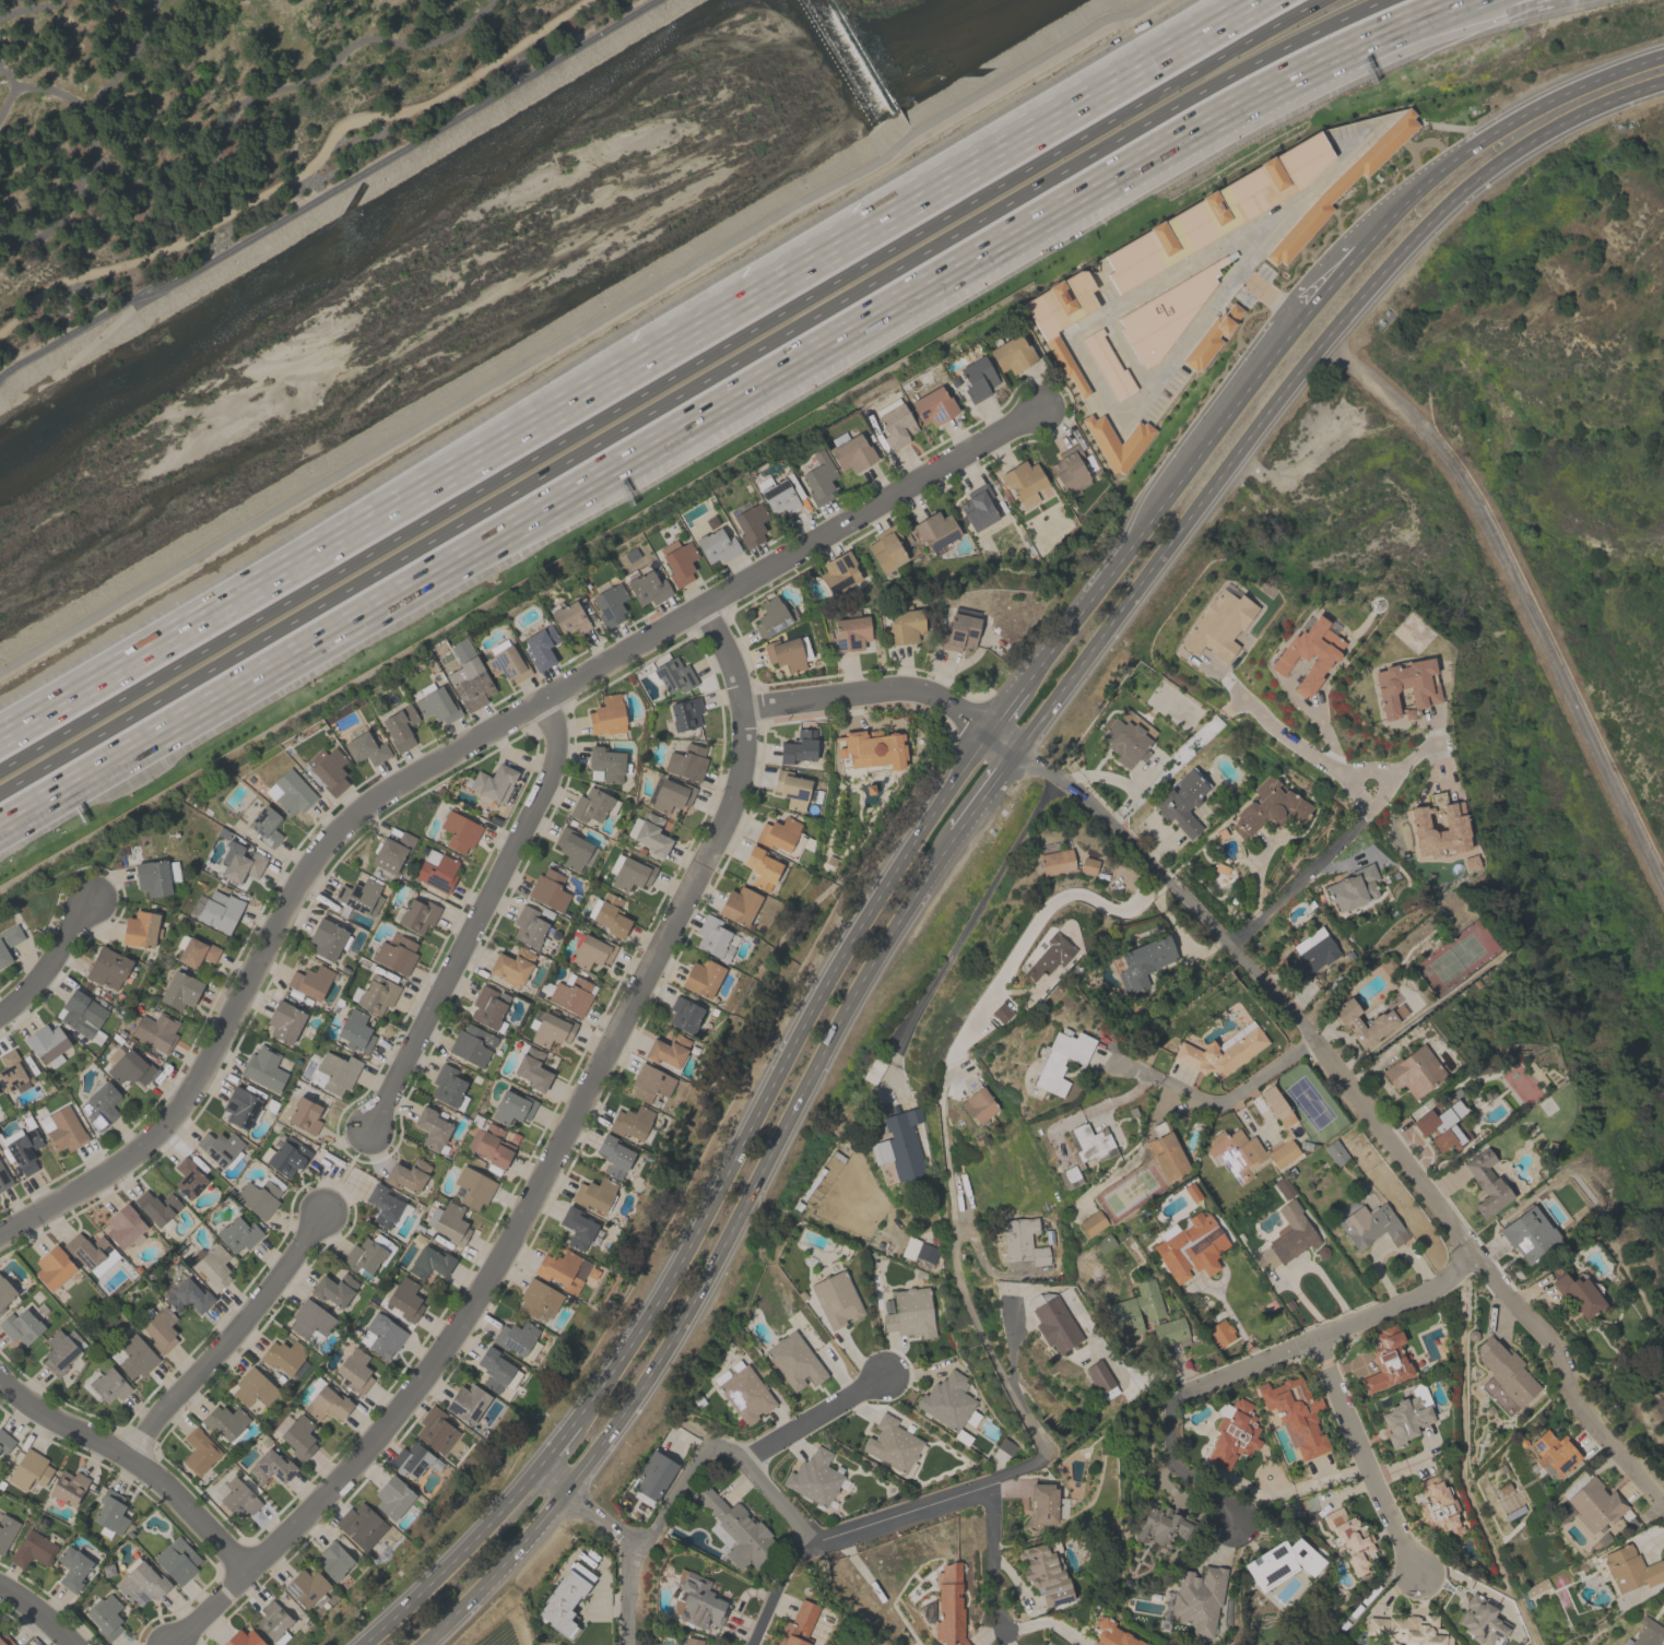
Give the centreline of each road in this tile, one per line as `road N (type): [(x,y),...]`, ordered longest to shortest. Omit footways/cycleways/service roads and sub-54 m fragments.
road 1 (motorway): [(0,829),(1252,96),(1456,0)]
road 2 (motorway): [(0,794),(1158,116),(1380,0)]
road 3 (motorway): [(1315,0),(0,769)]
road 4 (residential): [(0,1225),(105,1177),(169,1124),(205,1072),(303,884),(369,807),(1042,410)]
road 5 (residential): [(704,608),(731,659),(744,710),(741,781),(725,828),(461,1322),(331,1492),(176,1644)]
road 6 (residential): [(1012,754),(1096,805),(1295,1013),(1473,1258),(1549,1342),(1576,1404),(1663,1511)]
road 7 (primary): [(418,1644),(500,1565),(638,1395),(859,990),(954,835)]
road 8 (primary): [(1012,754),(1275,395),(1405,247),(1487,168),(1578,110),(1663,81)]
road 9 (primary): [(982,729),(831,966),(610,1373),(574,1422)]
road 10 (motorway): [(647,365),(0,741)]
road 11 (residential): [(1473,1258),(1437,1282),(1169,1395),(1169,1460),(1232,1519)]
road 12 (residential): [(374,1126),(548,785),(557,749),(550,699)]
road 13 (primary): [(1293,317),(1016,683)]
road 14 (motorway): [(1133,166),(1448,31),(1559,0)]
road 15 (motorway): [(1024,145),(647,365)]
road 16 (residential): [(1040,1461),(1048,1449),(986,1344),(955,1267),(941,1091),(949,1073),(965,1065)]
road 17 (primary): [(1663,56),(1578,86),(1436,166),(1356,246)]
road 18 (residential): [(0,1380),(39,1411),(132,1458),(250,1574)]
road 19 (residential): [(132,1458),(160,1413),(320,1220)]
road 20 (motorway): [(1278,0),(1024,145)]
road 21 (residential): [(744,710),(925,693),(1012,754)]
road 22 (residential): [(1497,1541),(1463,1466),(1460,1269)]
road 23 (residential): [(1315,1334),(1417,1573)]
road 24 (motorway): [(1235,0),(1024,145)]
road 25 (primary): [(538,1469),(440,1575),(360,1644)]
road 26 (residential): [(806,1537),(1040,1461)]
road 27 (residential): [(538,1469),(642,1549),(628,1577),(628,1644)]
road 28 (residential): [(1312,1037),(1224,1100),(1112,1060)]
road 29 (residential): [(1228,943),(1362,819),(1369,783)]
road 30 (residential): [(816,1548),(984,1493)]
road 31 (residential): [(741,1459),(886,1377)]
road 32 (residential): [(741,1459),(706,1446),(642,1549)]
road 33 (residential): [(0,1012),(37,980),(91,901)]
road 34 (residential): [(1002,1630),(992,1585),(992,1503),(984,1493)]
road 35 (residential): [(816,1548),(790,1555),(750,1644)]

